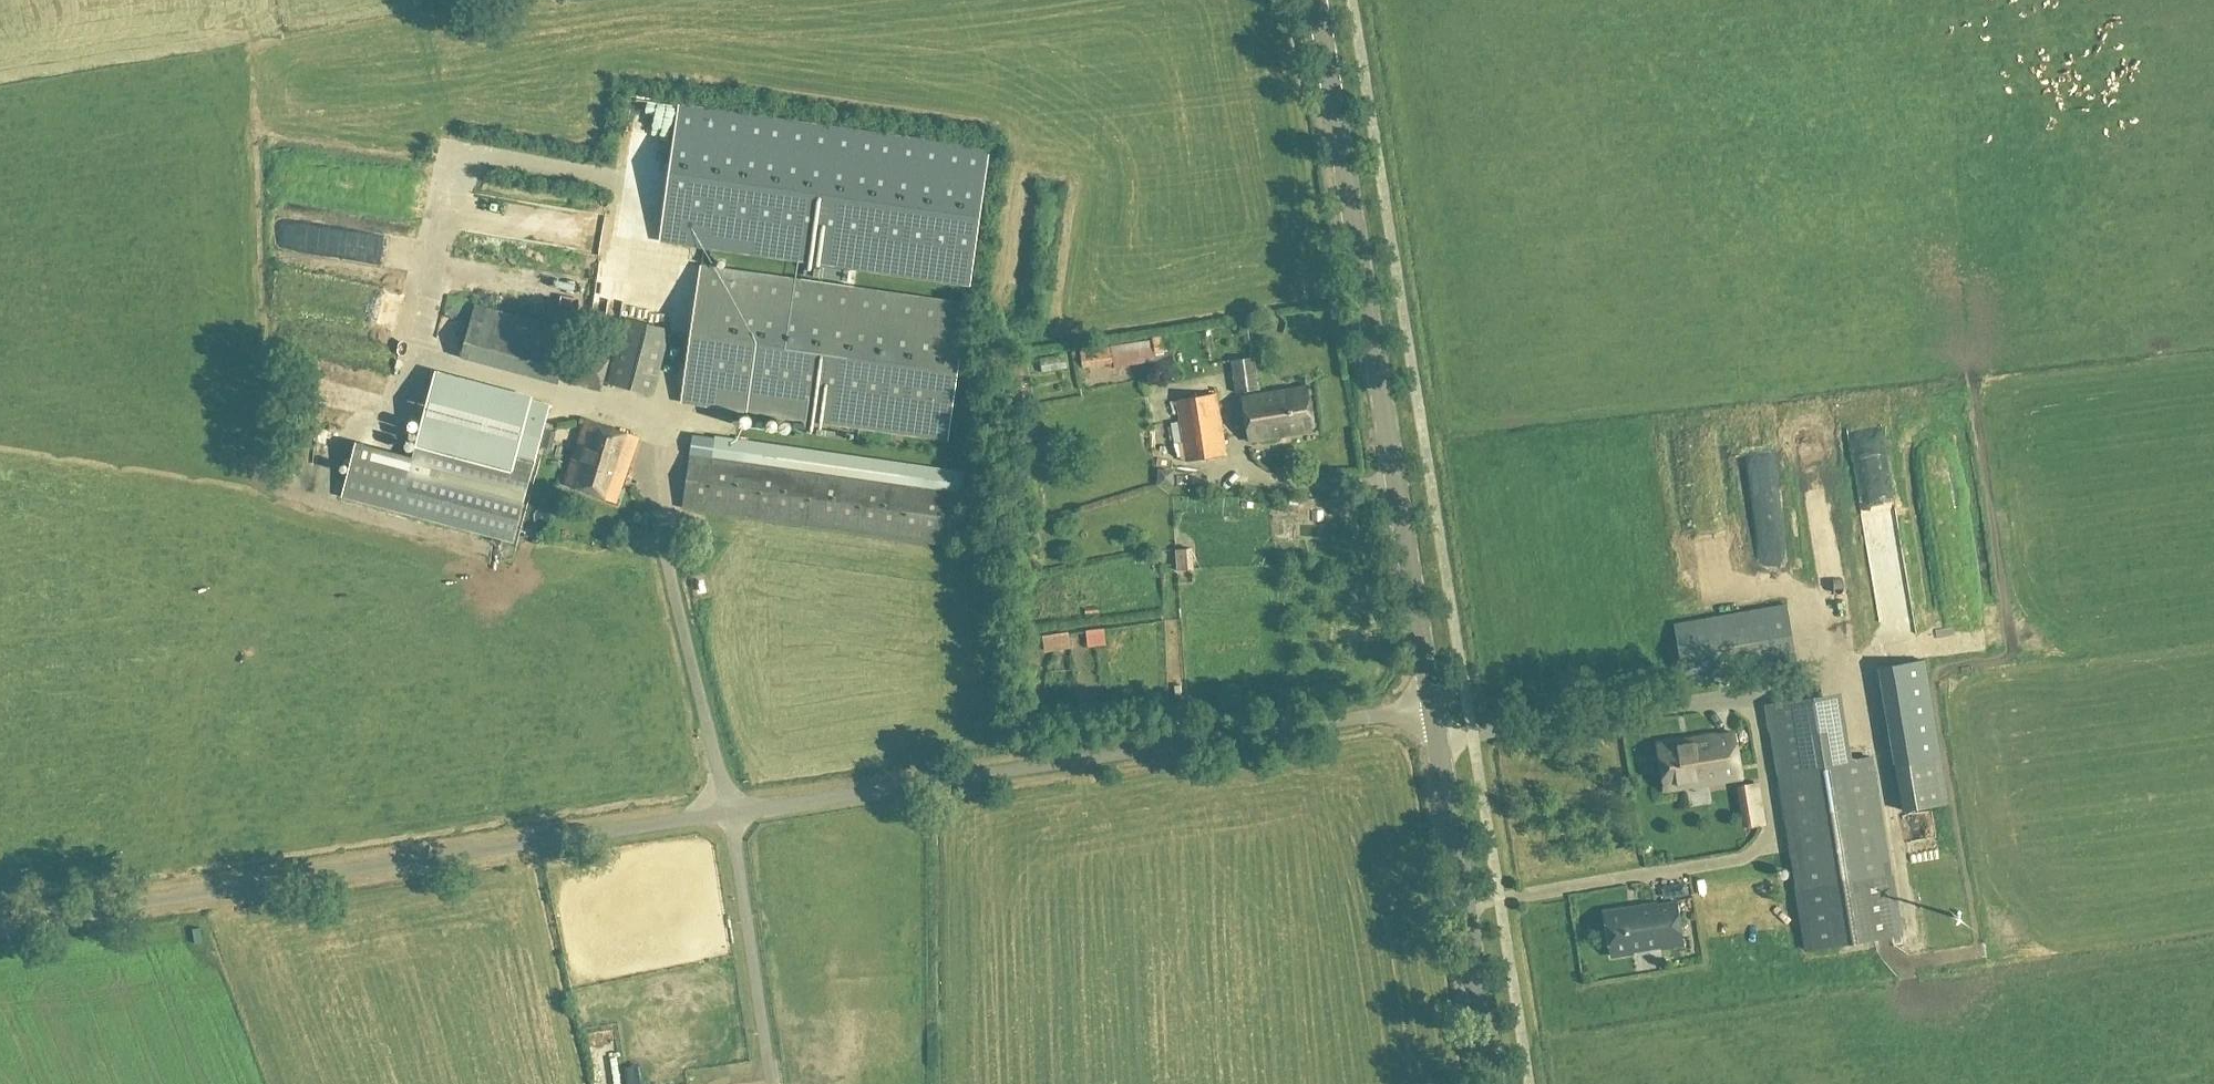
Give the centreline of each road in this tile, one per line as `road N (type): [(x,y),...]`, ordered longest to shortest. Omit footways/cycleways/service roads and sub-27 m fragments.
road 1 (unclassified): [(1433,706),(0,931)]
road 2 (tertiary): [(1433,706),(1318,0)]
road 3 (tertiary): [(1495,1083),(1433,706)]

